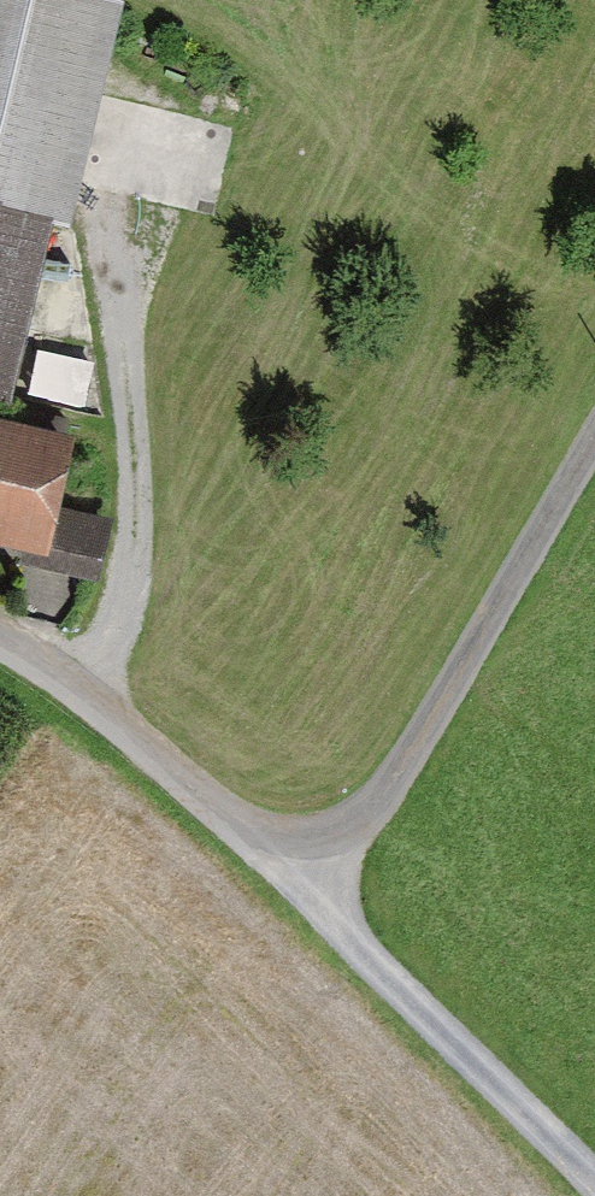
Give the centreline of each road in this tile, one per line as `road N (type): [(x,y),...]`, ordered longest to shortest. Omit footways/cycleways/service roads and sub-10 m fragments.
road 1 (unclassified): [(594,435),(388,791),(354,825),(319,841),(258,835),(0,639)]
road 2 (track): [(77,692),(127,593),(134,540),(128,387),(106,206)]
road 3 (track): [(594,1180),(342,926),(319,841)]

